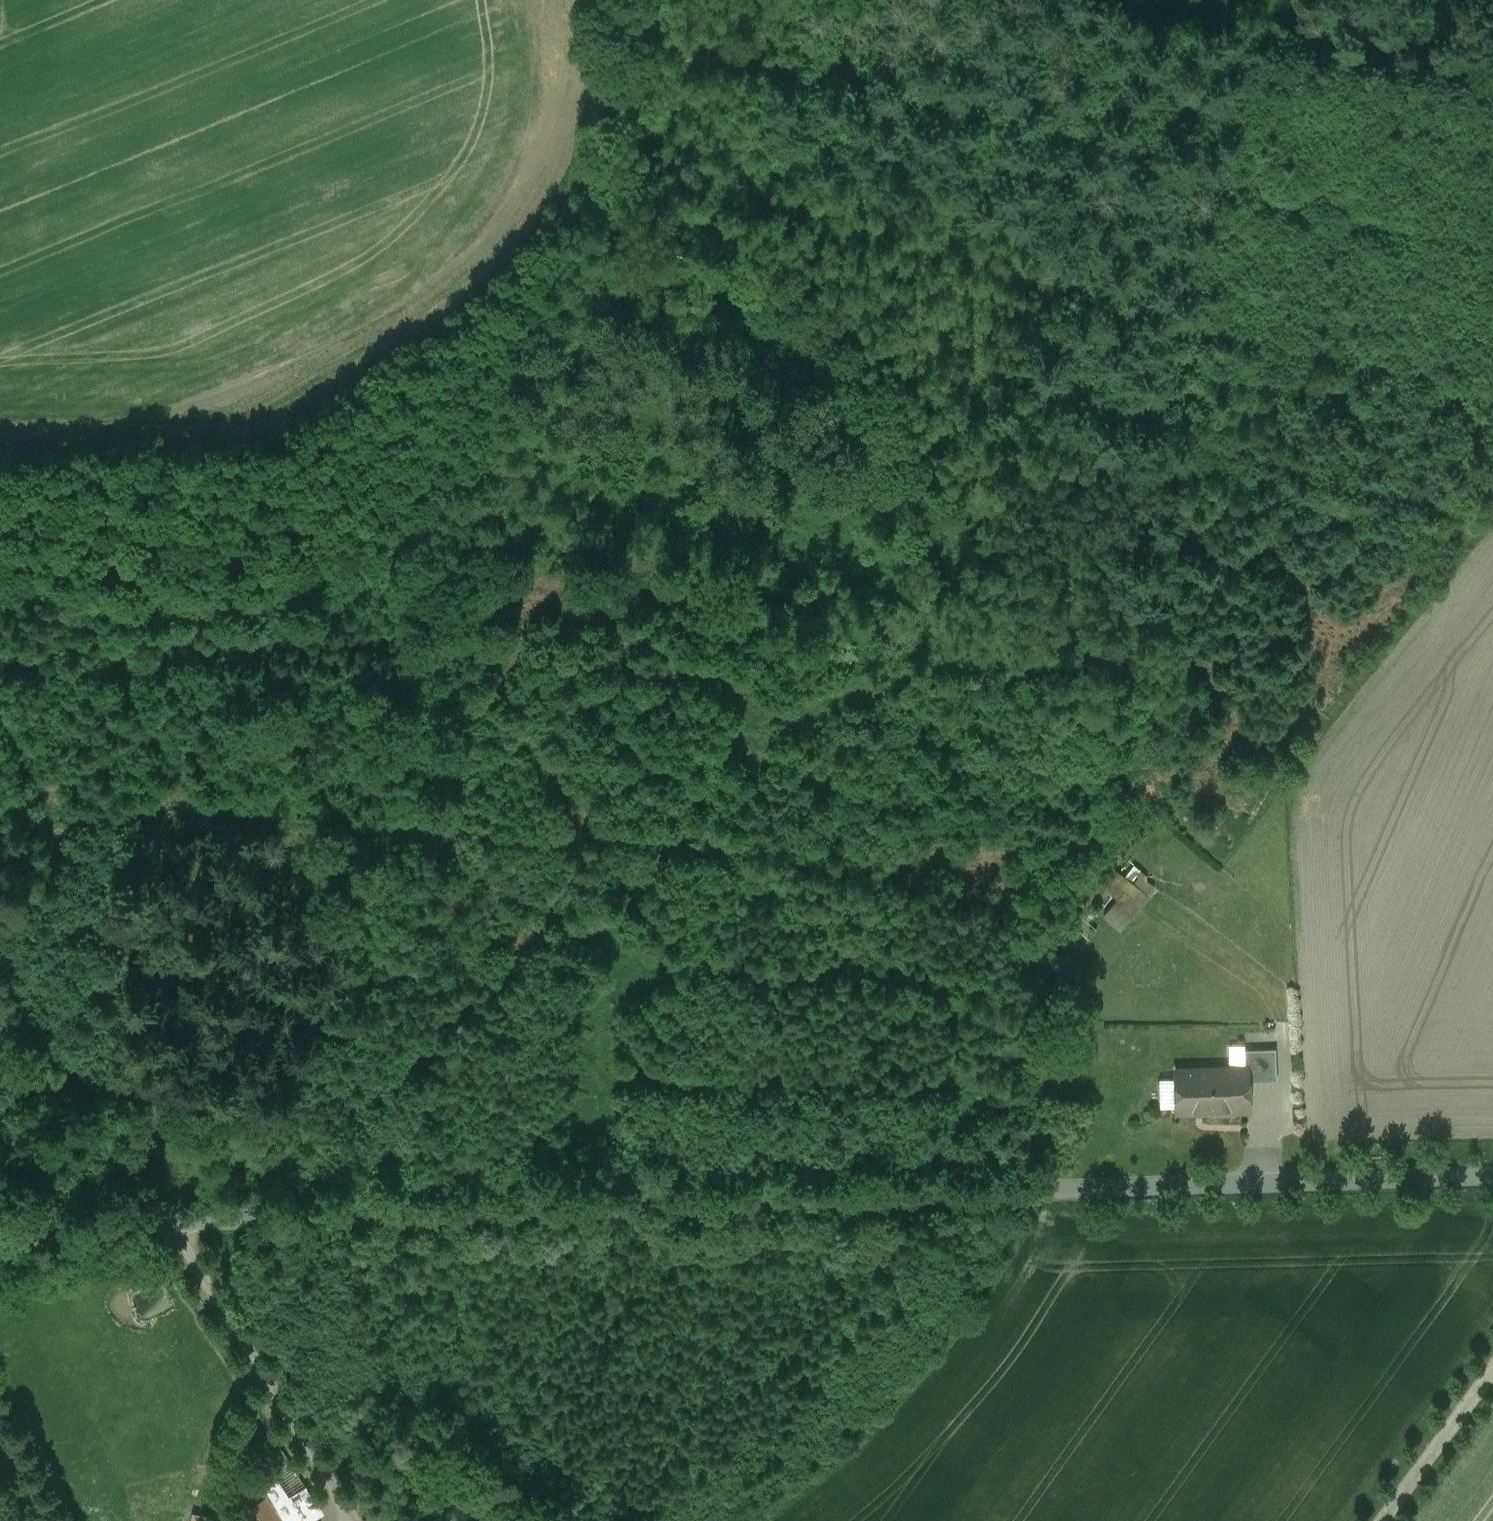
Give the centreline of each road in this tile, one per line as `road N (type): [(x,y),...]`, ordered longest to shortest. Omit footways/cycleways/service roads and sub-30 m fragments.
road 1 (unclassified): [(162,1216),(1492,1179)]
road 2 (unclassified): [(355,1520),(162,1216)]
road 3 (unclassified): [(0,1222),(162,1216)]

